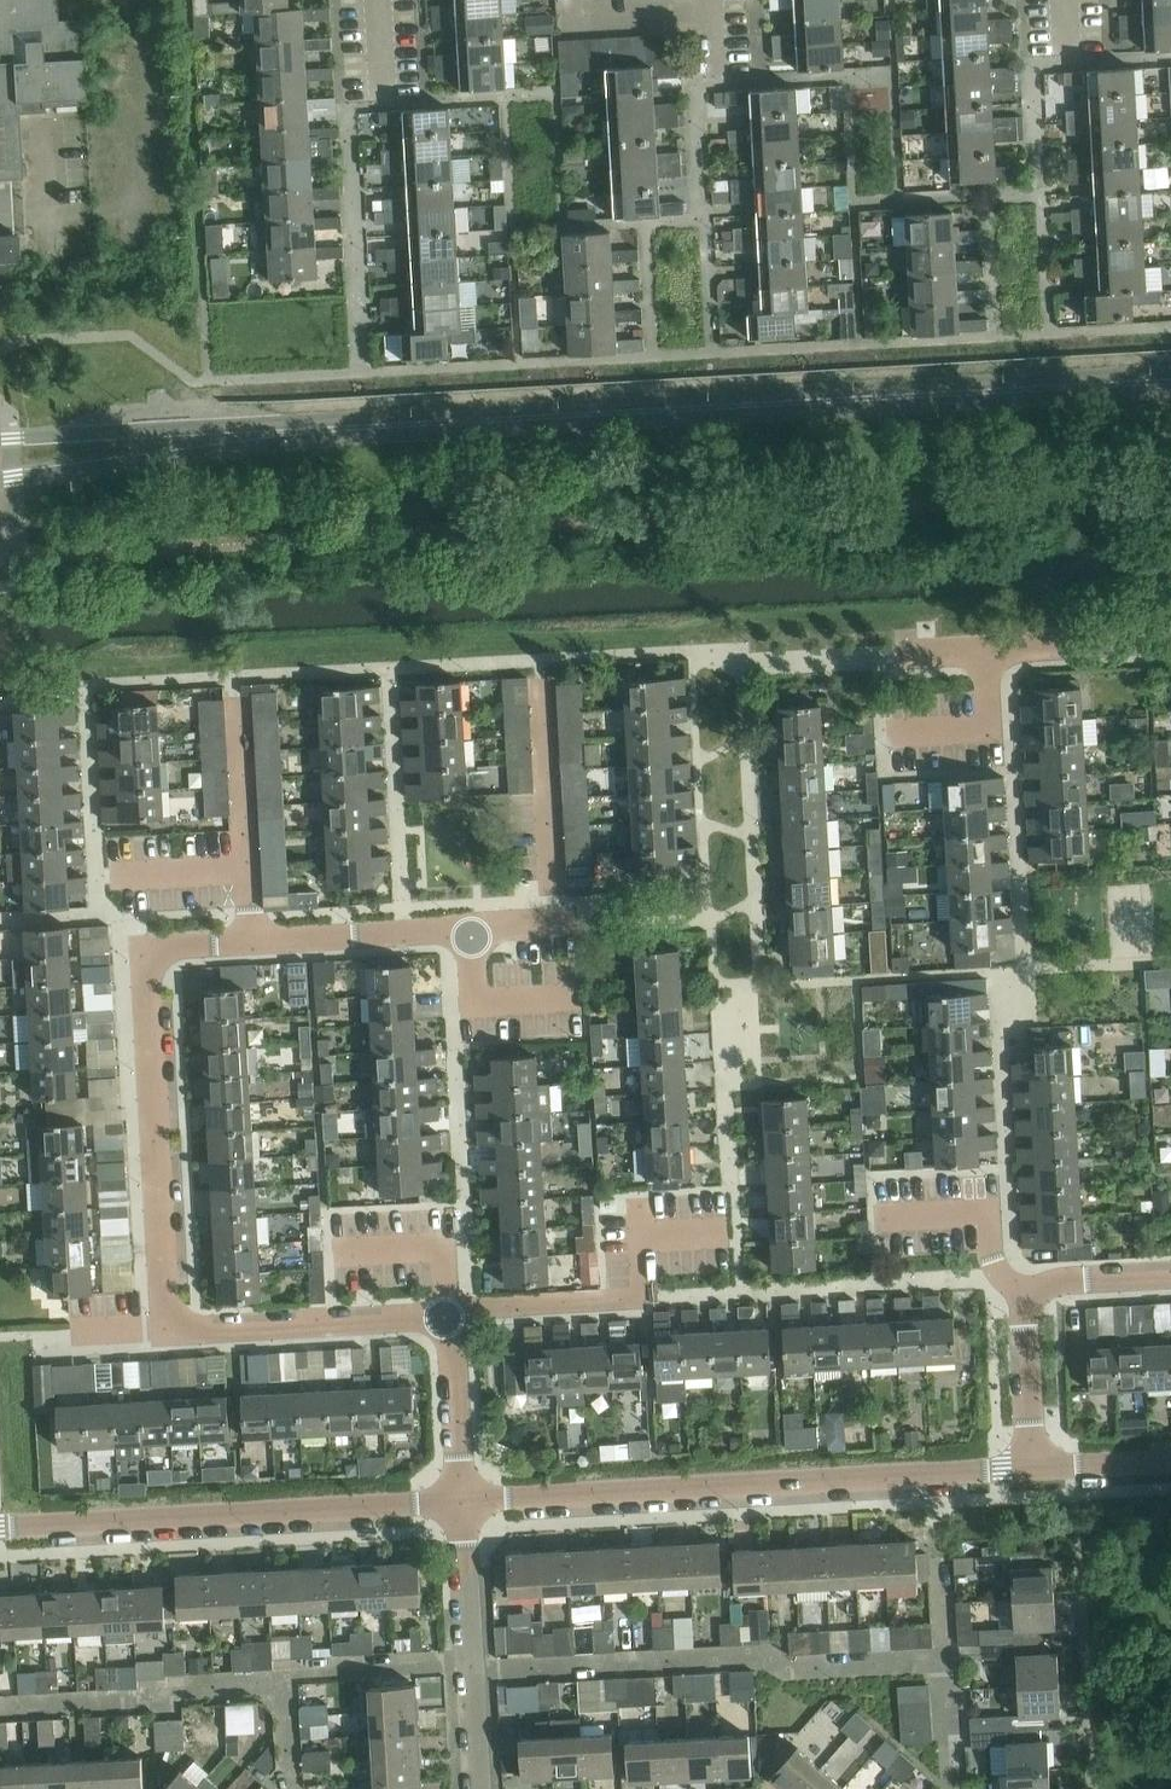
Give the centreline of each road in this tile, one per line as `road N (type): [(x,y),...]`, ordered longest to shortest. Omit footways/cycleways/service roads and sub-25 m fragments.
road 1 (secondary): [(153,441),(1170,388)]
road 2 (unclassified): [(461,1508),(1034,1469)]
road 3 (residential): [(176,1332),(151,951),(253,946)]
road 4 (unclassified): [(0,1534),(461,1508)]
road 5 (residential): [(477,937),(557,931),(541,666)]
road 6 (residential): [(643,1207),(648,1301),(454,1312)]
road 7 (residential): [(477,1788),(461,1508)]
road 8 (residential): [(454,1312),(176,1332)]
road 9 (residential): [(253,946),(477,937)]
road 10 (residential): [(1028,1305),(998,1264),(994,1213),(891,1220)]
road 11 (residential): [(461,1508),(454,1312)]
road 12 (residential): [(250,873),(241,681)]
road 13 (residential): [(986,645),(1170,638)]
road 14 (residential): [(897,738),(989,733),(986,645)]
road 15 (residential): [(580,1000),(479,1007),(477,937)]
road 16 (residential): [(1034,1469),(1028,1305)]
road 17 (residential): [(454,1312),(450,1253),(346,1258)]
road 18 (secondary): [(0,479),(131,454),(153,441)]
road 19 (secondary): [(153,441),(124,432),(0,438)]
road 20 (residential): [(1170,1279),(1051,1286),(1028,1305)]
road 21 (unclassified): [(1034,1469),(1170,1464)]
road 22 (residential): [(176,1332),(48,1340)]

